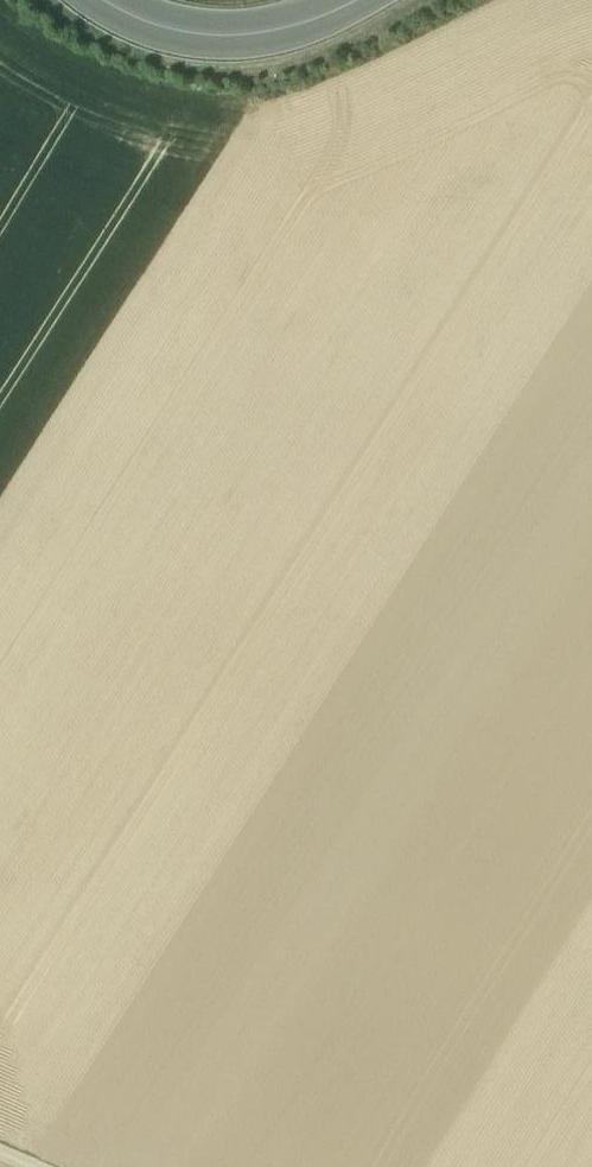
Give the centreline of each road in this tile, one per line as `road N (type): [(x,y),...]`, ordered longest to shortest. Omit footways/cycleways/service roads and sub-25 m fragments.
road 1 (trunk): [(360,0),(286,29),(204,35),(143,21),(105,0)]

